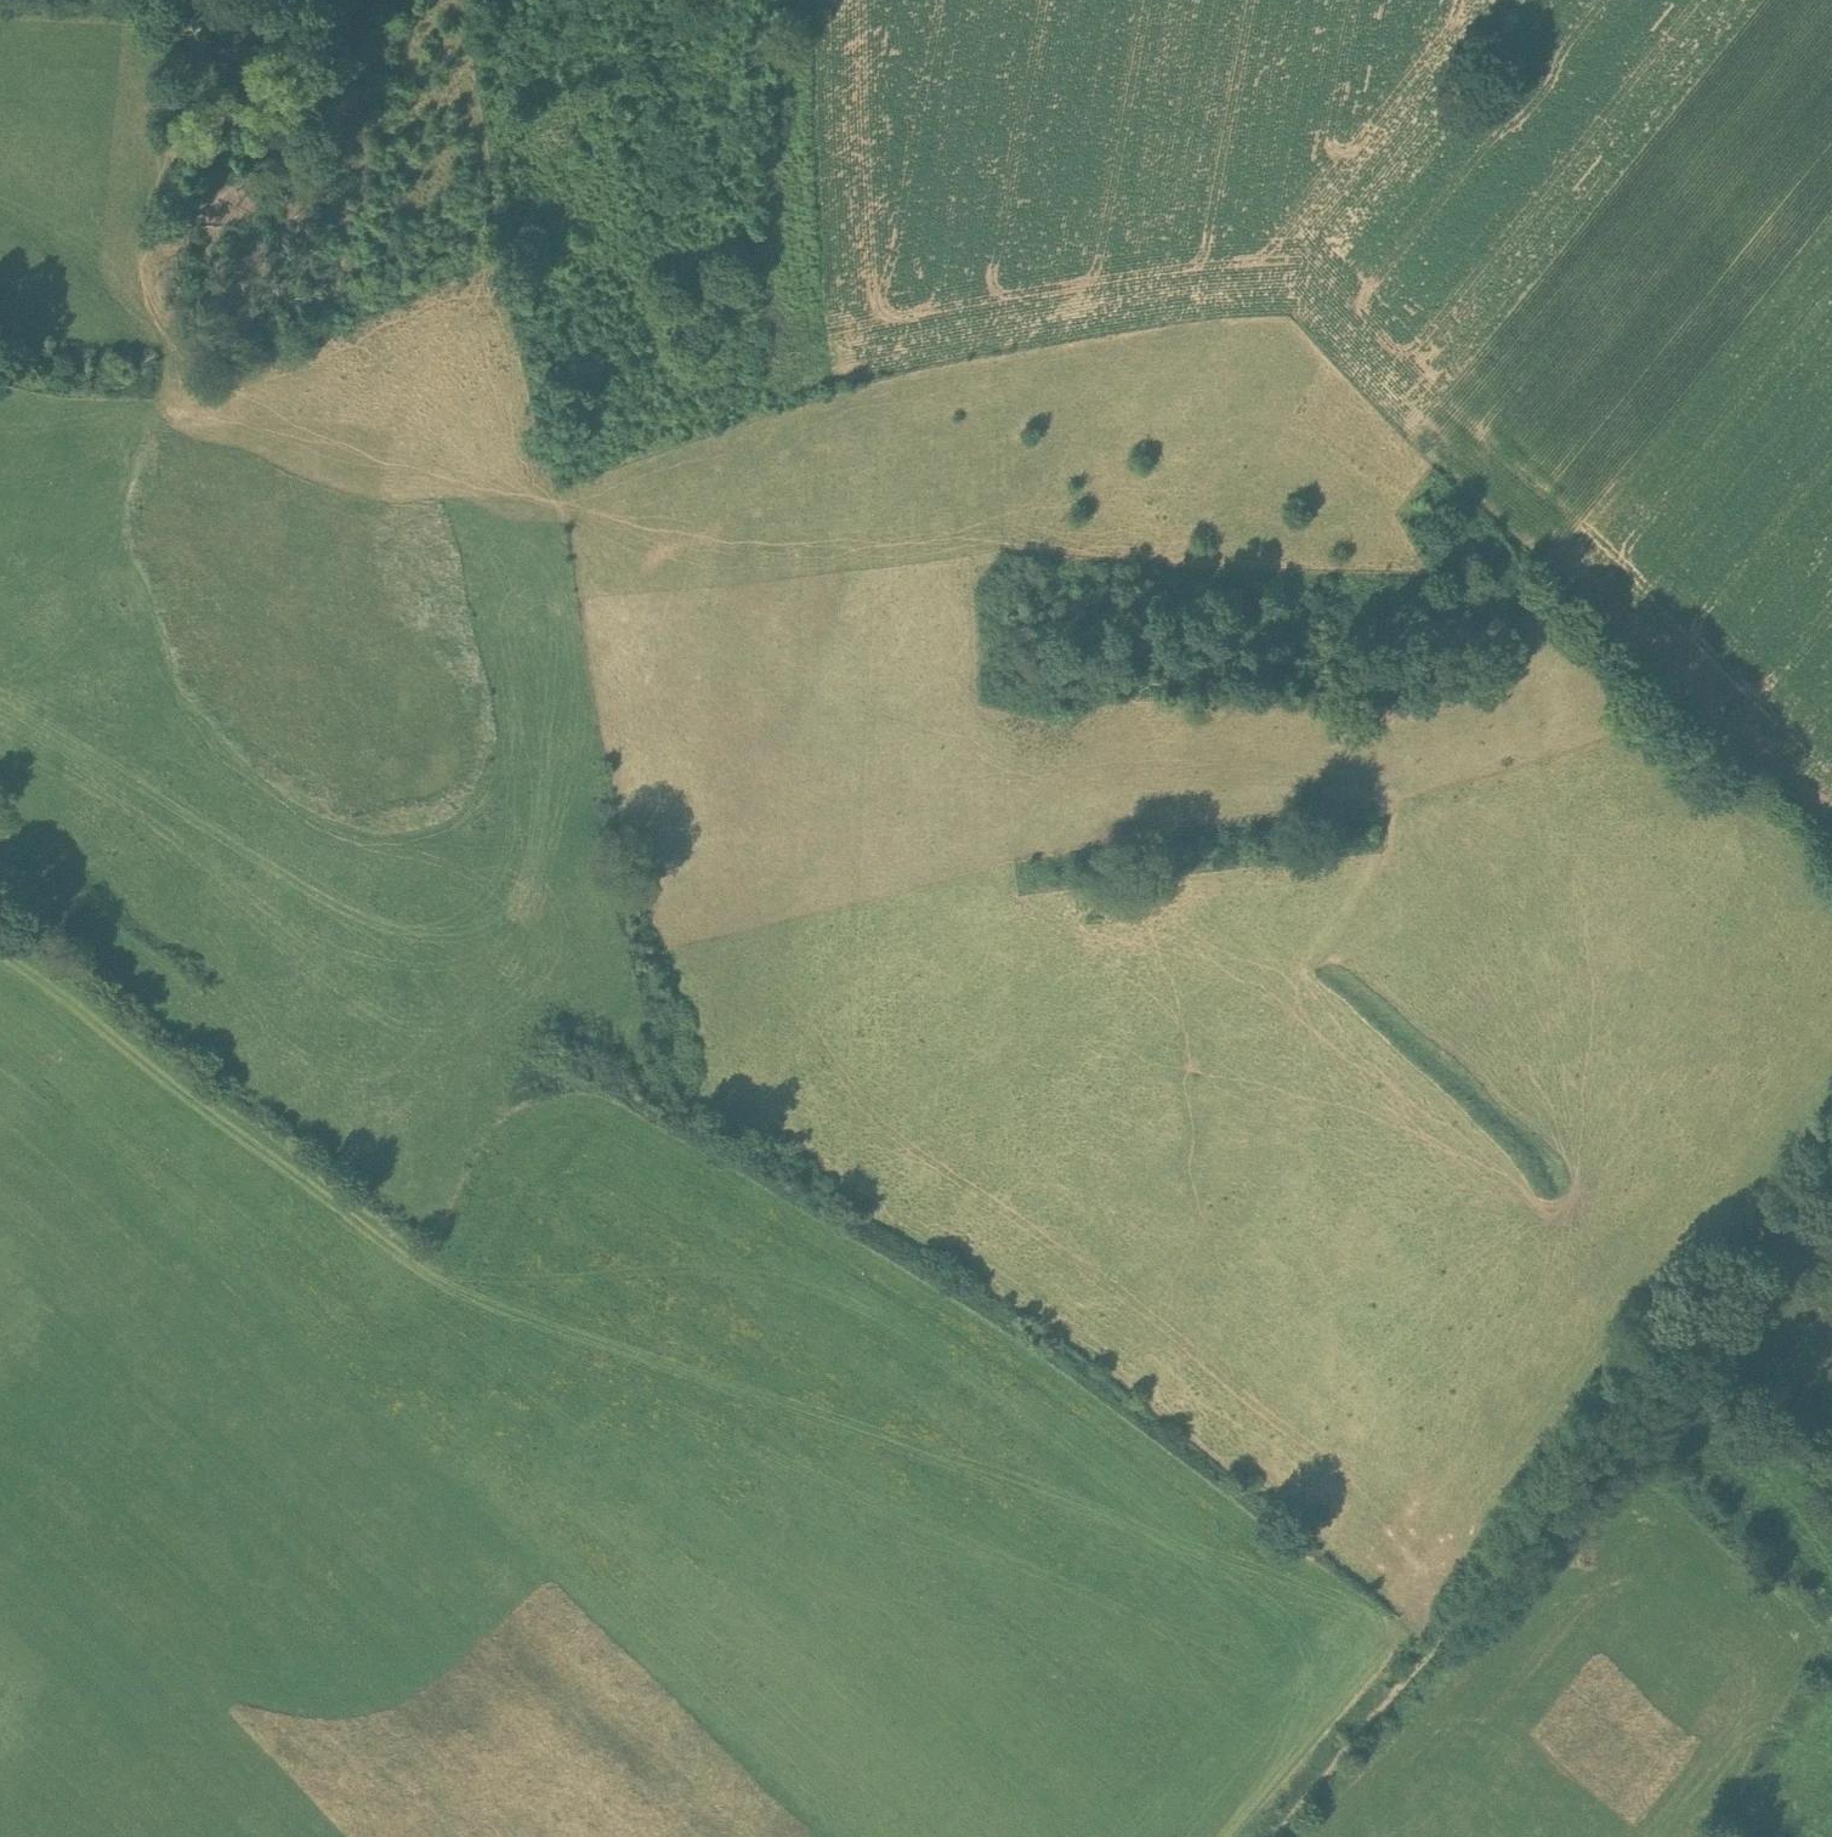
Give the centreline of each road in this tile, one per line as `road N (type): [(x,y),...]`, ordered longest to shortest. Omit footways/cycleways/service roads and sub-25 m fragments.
road 1 (track): [(1273,1836),(1547,1507),(1670,1335),(1831,1162)]

